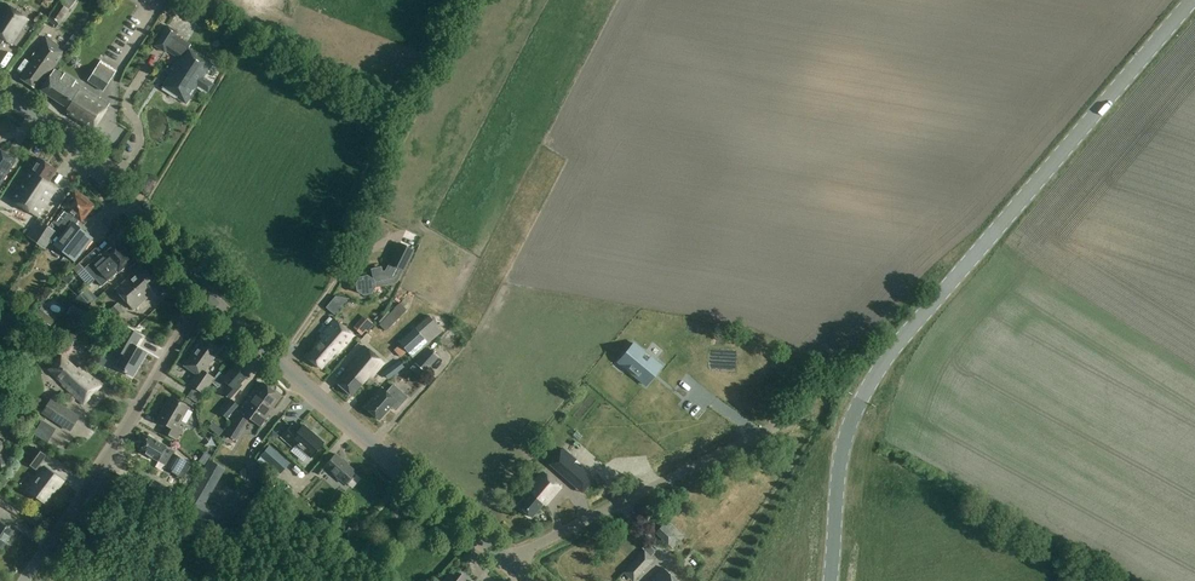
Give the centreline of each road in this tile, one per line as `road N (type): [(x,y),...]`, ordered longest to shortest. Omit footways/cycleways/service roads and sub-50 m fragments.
road 1 (primary): [(830,580),(841,454),(862,394),(896,343),(1191,0)]
road 2 (secondary): [(506,565),(207,299)]
road 3 (unclassified): [(26,580),(207,299)]
road 4 (residential): [(506,565),(790,420)]
road 5 (secondary): [(207,299),(89,163),(0,91)]

